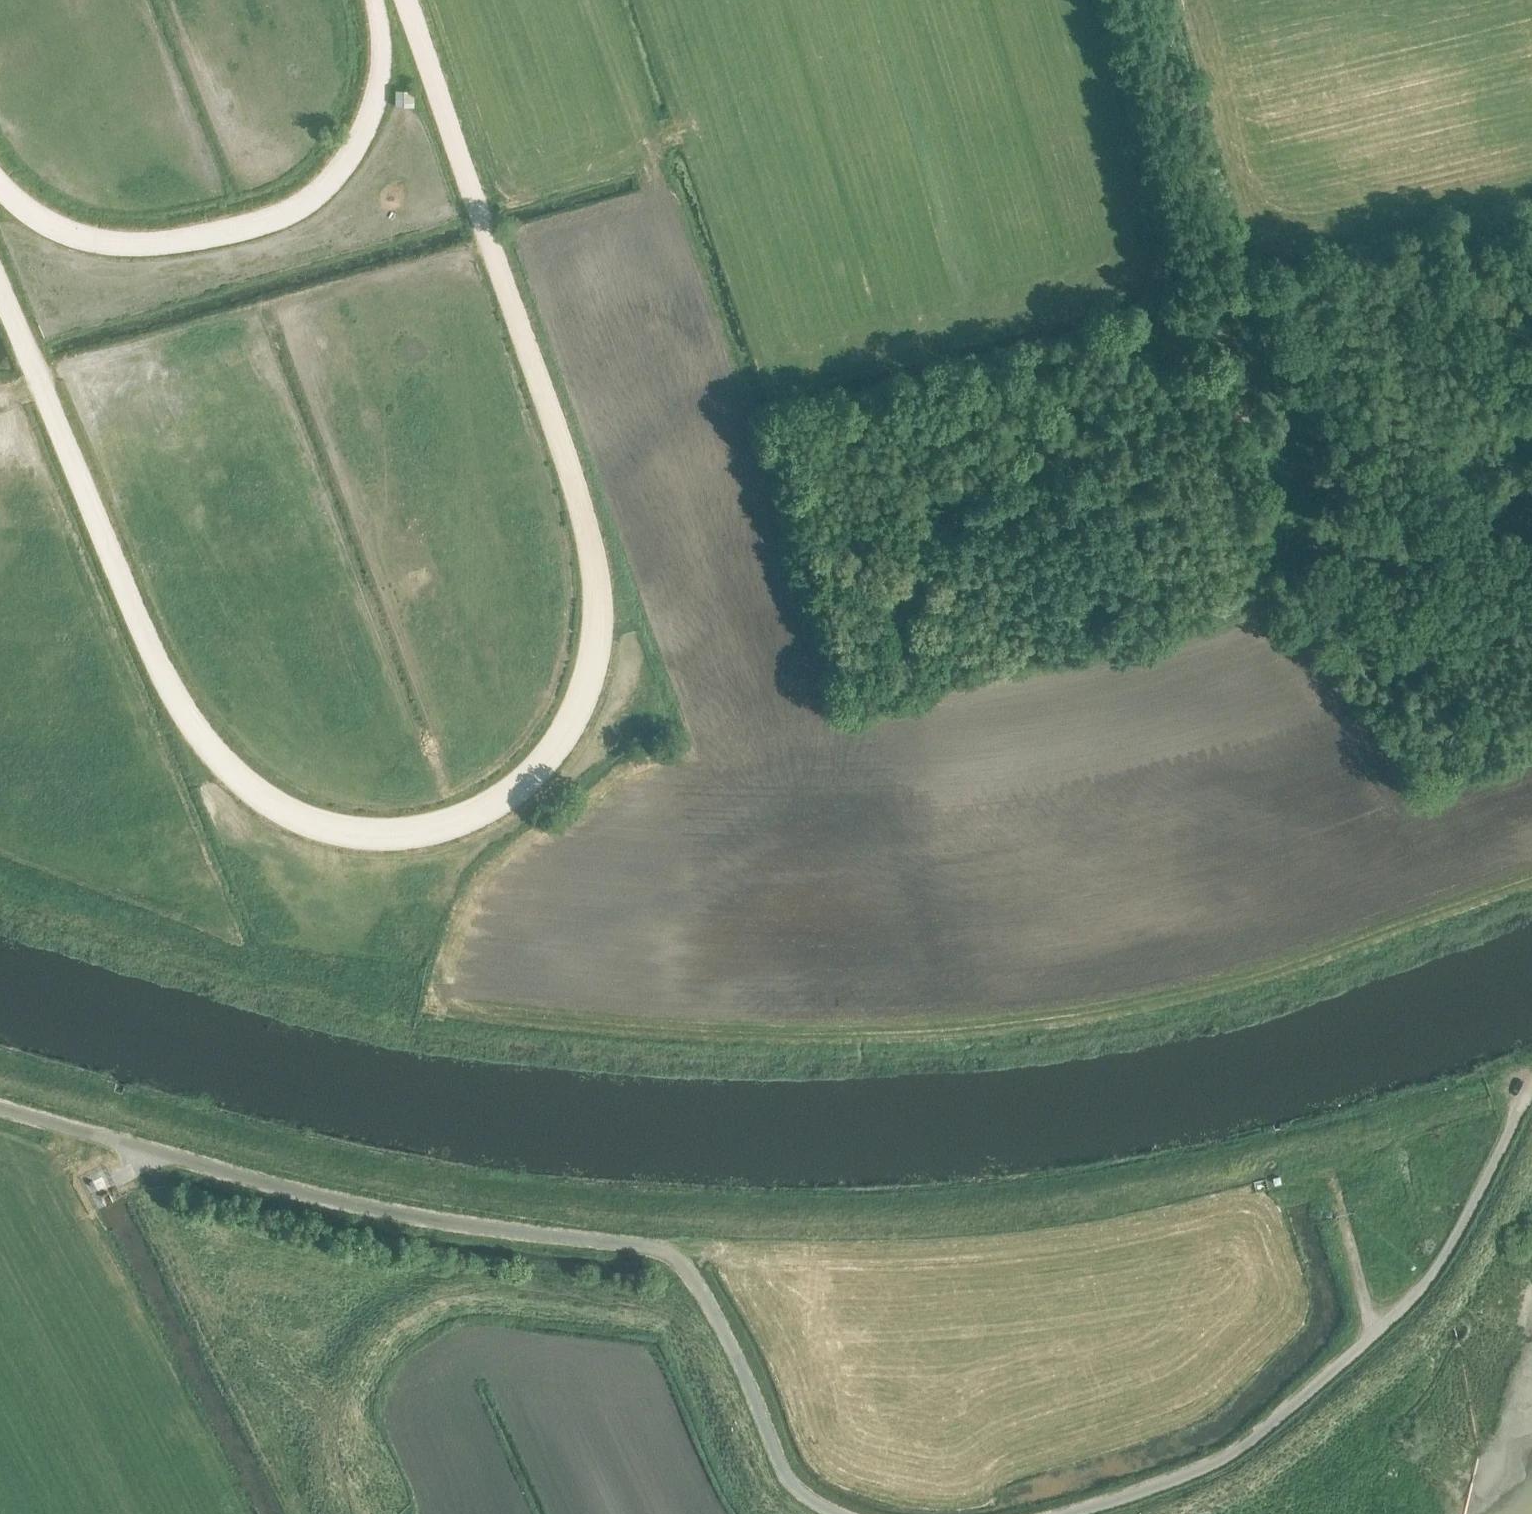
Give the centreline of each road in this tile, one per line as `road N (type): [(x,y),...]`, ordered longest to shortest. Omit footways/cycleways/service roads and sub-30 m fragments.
road 1 (unclassified): [(836,1513),(787,1477),(717,1315),(666,1251),(341,1202),(0,1106)]
road 2 (unclassified): [(1531,1082),(1452,1243),(1376,1332),(1238,1448),(1179,1477),(1063,1513)]

